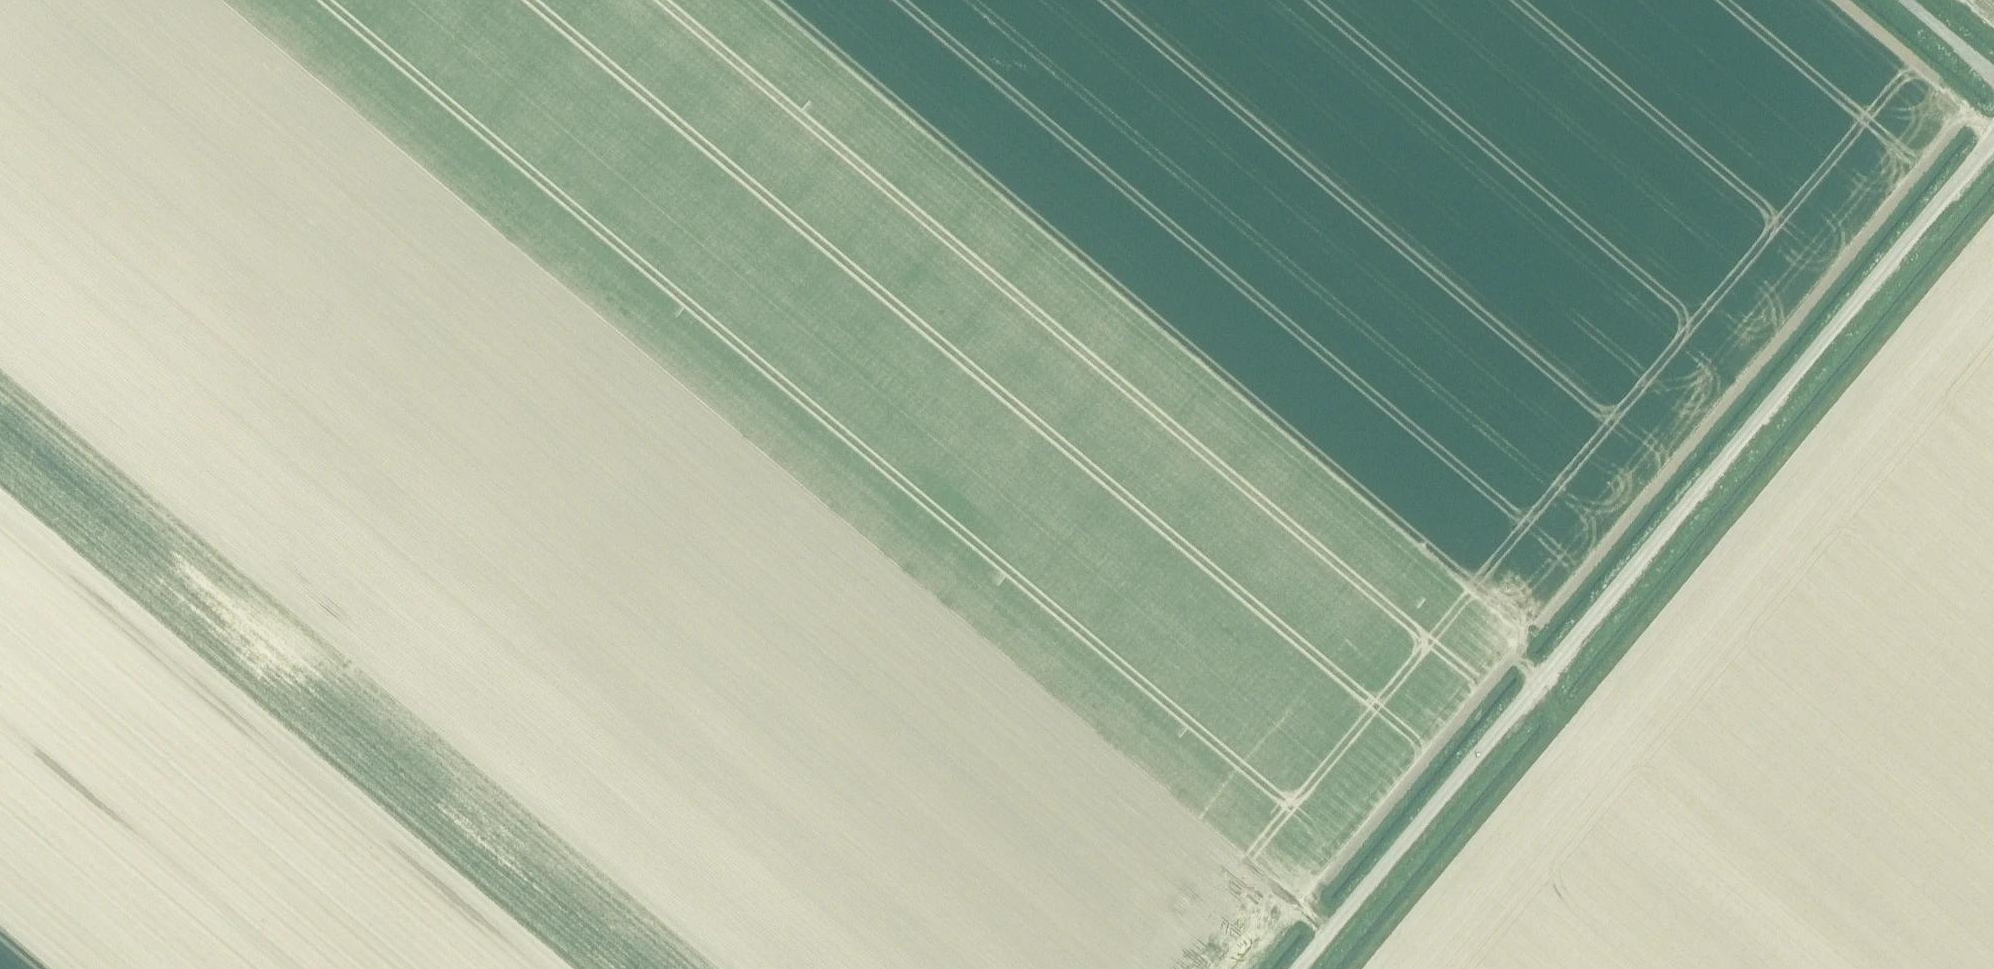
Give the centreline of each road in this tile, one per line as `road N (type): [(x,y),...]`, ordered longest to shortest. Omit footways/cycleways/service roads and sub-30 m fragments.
road 1 (unclassified): [(1299,968),(1993,137)]

